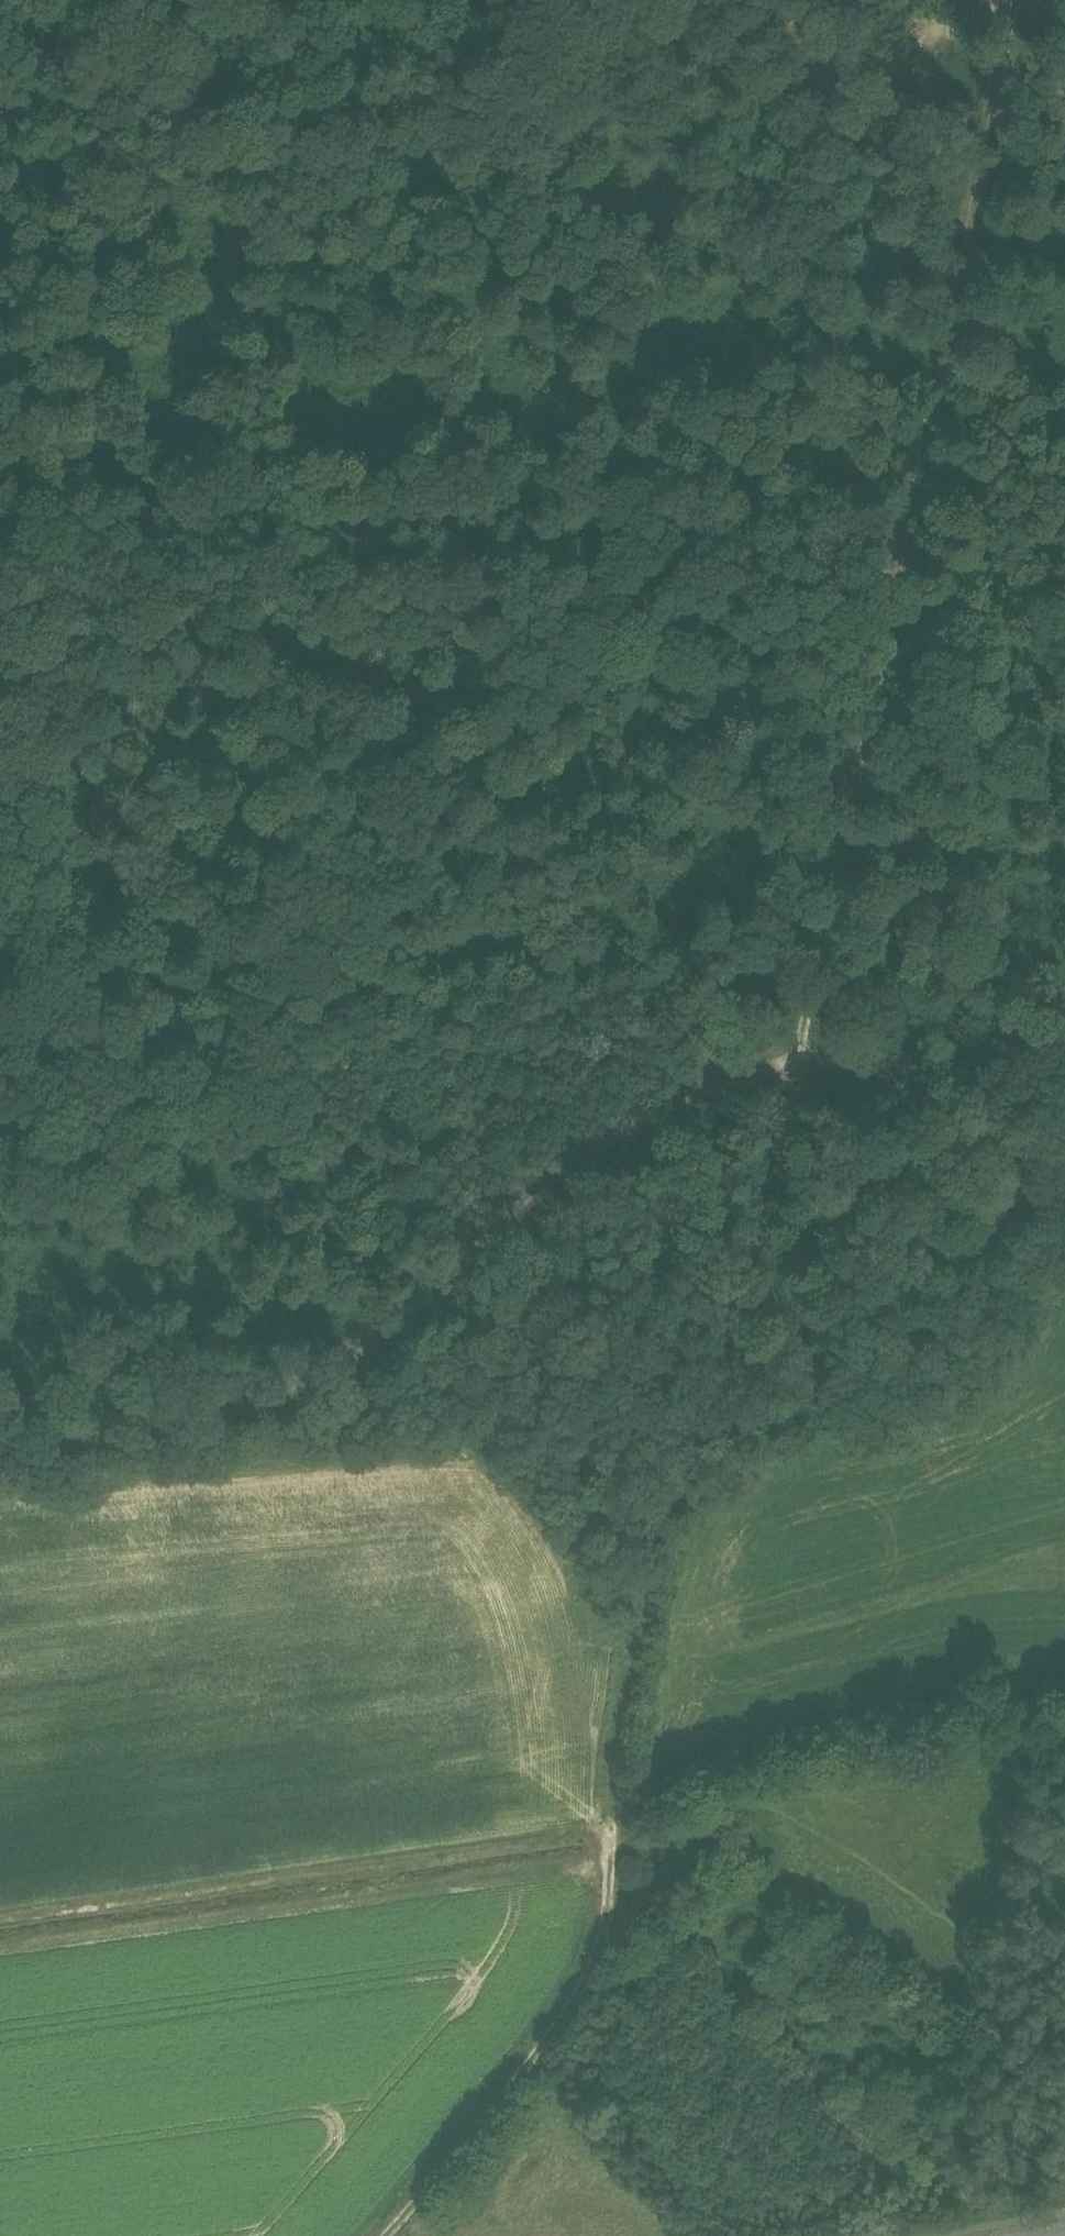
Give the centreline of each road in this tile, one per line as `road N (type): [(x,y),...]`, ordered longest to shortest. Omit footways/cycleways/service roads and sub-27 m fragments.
road 1 (track): [(1064,1015),(795,1063),(690,1098),(564,1166),(397,1319),(297,1383),(202,1418),(0,1447)]
road 2 (track): [(795,1063),(1014,0)]
road 3 (track): [(380,2235),(557,2029),(590,1977),(634,1605)]

